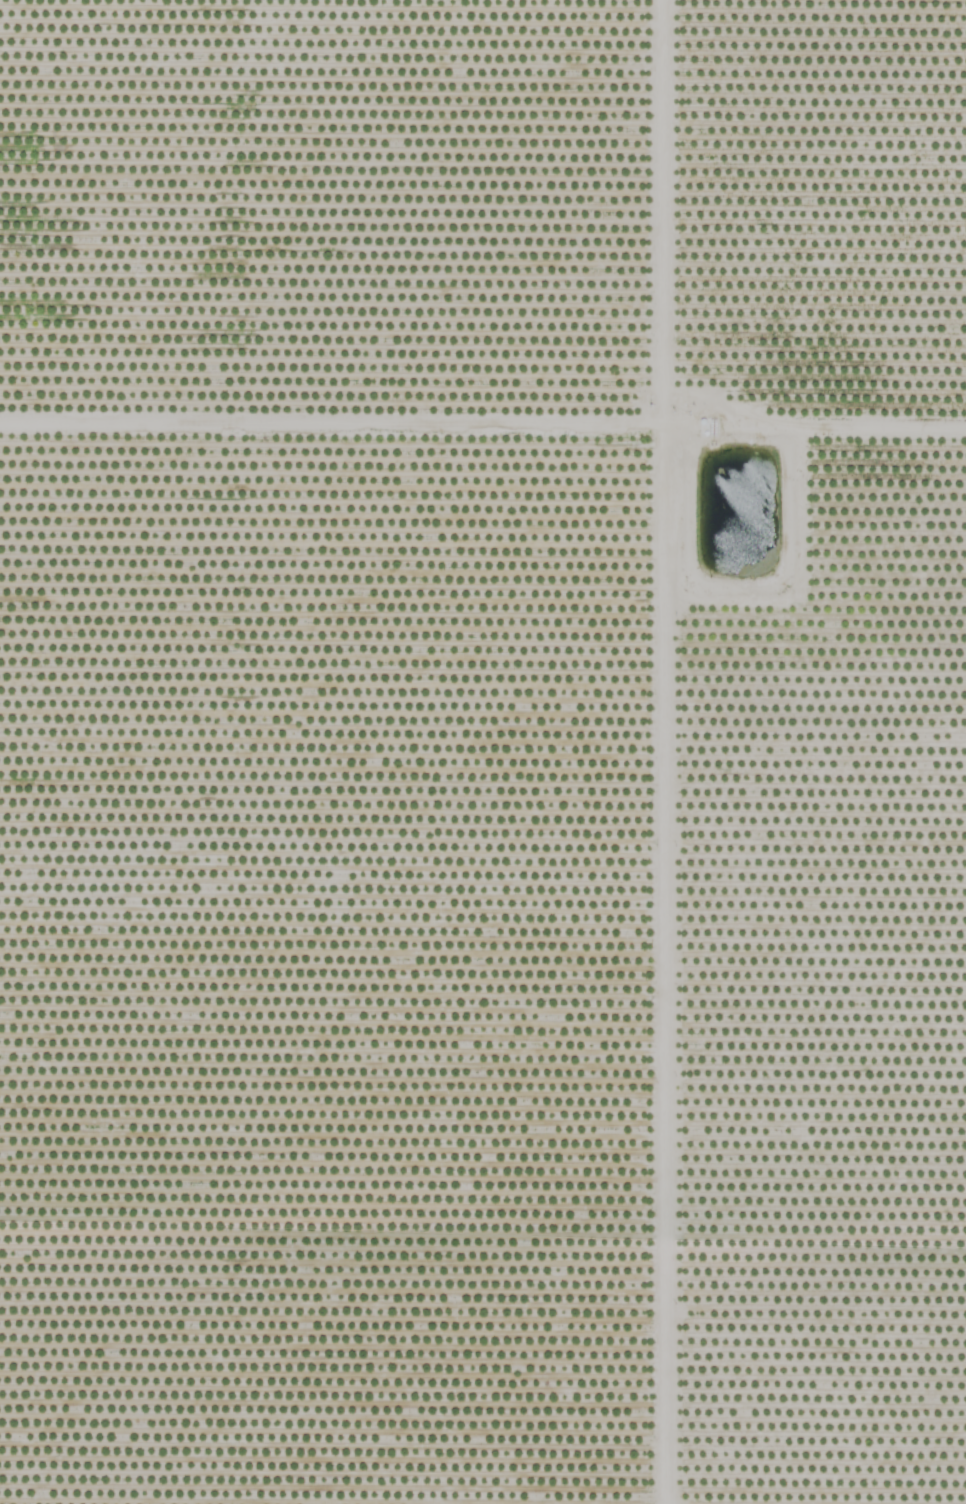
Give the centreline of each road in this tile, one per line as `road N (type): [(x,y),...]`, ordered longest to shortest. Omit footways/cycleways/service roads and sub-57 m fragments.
road 1 (residential): [(645,1503),(640,0)]

